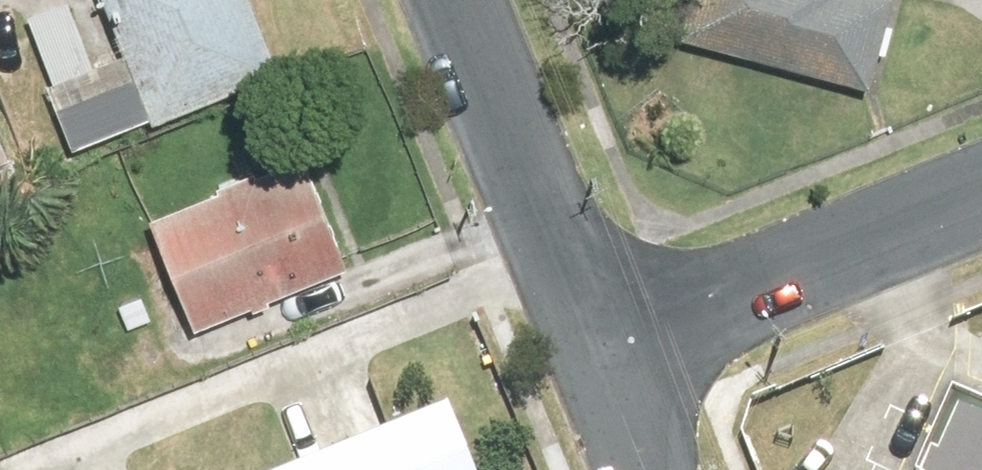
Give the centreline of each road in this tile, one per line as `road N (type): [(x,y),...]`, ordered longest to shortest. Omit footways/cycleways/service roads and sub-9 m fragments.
road 1 (residential): [(605,353),(981,203)]
road 2 (unclassified): [(462,0),(605,353)]
road 3 (unclassified): [(605,353),(650,469)]

